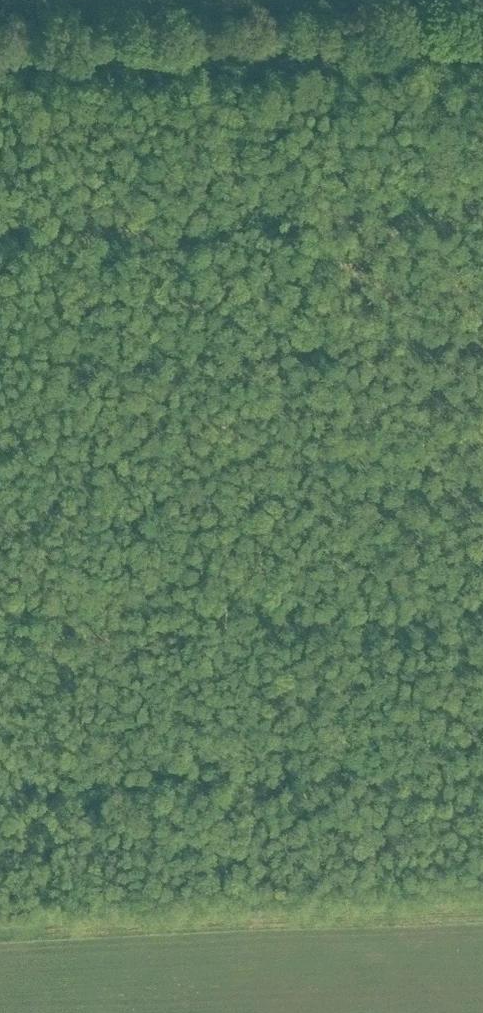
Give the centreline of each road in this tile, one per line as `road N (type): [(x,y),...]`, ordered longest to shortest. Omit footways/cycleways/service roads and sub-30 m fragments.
road 1 (track): [(482,911),(0,926)]

